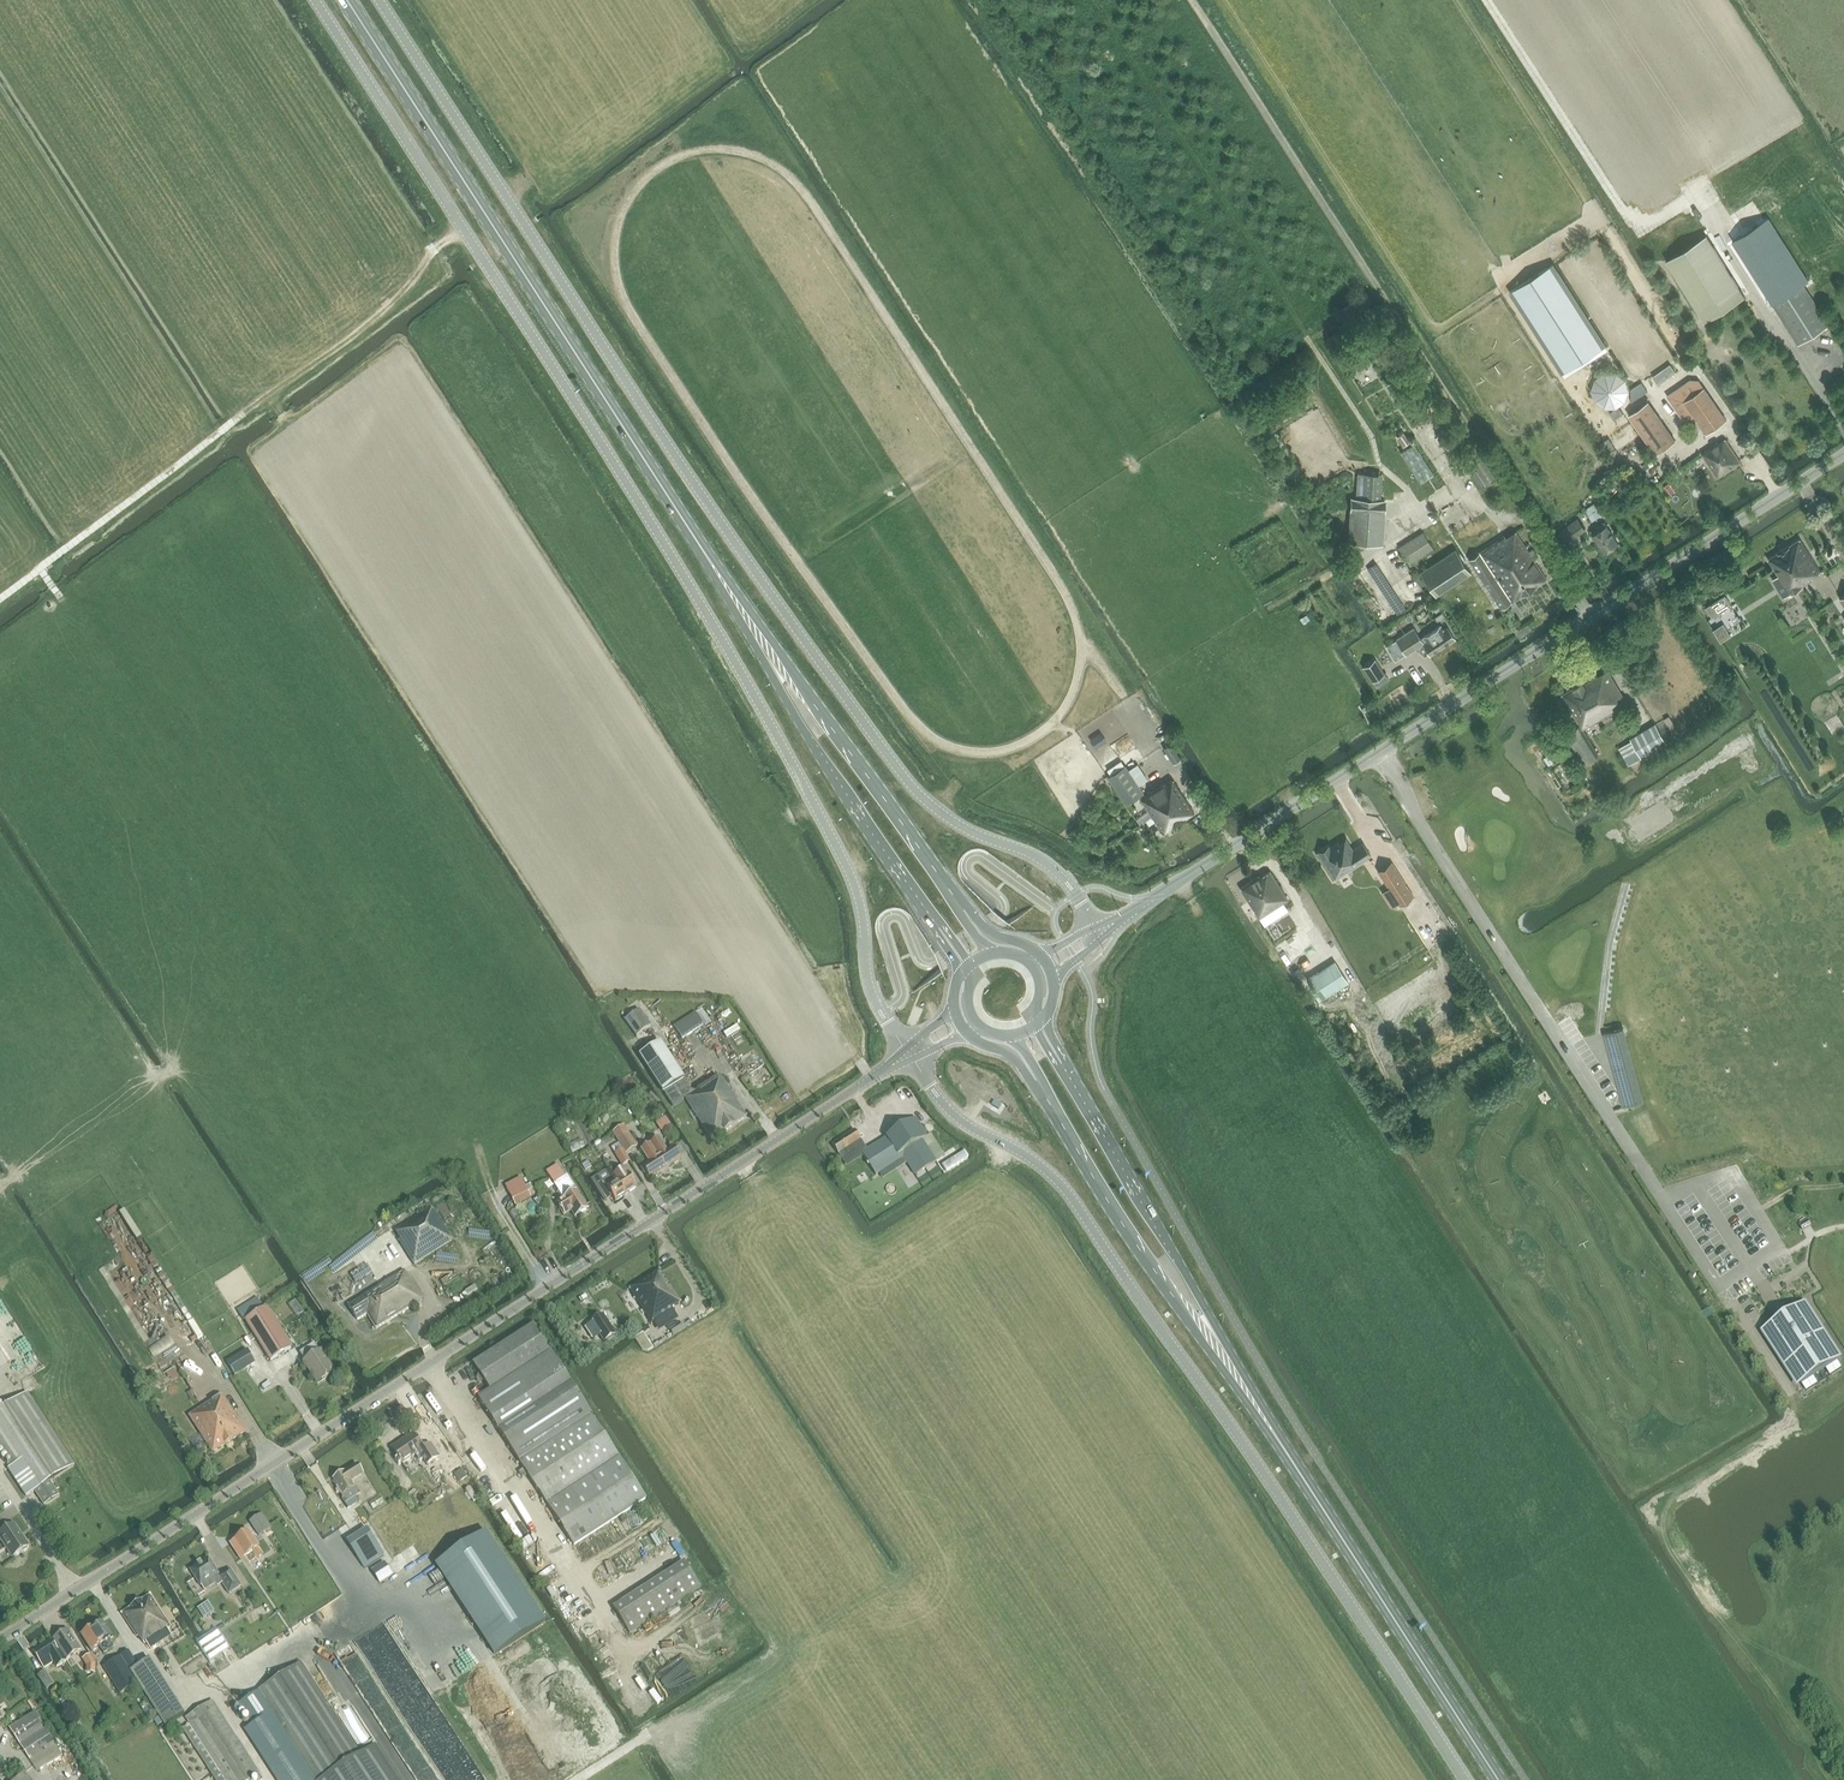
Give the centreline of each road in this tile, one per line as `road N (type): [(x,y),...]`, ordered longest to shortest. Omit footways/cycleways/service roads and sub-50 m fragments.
road 1 (unclassified): [(909,1054),(871,993),(859,898),(806,789),(706,611),(316,0)]
road 2 (unclassified): [(1100,933),(1057,870),(949,819),(903,774),(721,522),(379,0)]
road 3 (unclassified): [(909,1054),(0,1639)]
road 4 (unclassified): [(909,1054),(953,1113),(1033,1160),(1066,1190),(1466,1779)]
road 5 (unclassified): [(1158,894),(1843,459)]
road 6 (primary): [(752,624),(347,0)]
road 7 (track): [(1194,0),(1595,616)]
road 8 (track): [(277,876),(468,1143),(549,1286)]
road 9 (primary): [(1237,1377),(1498,1779)]
road 10 (track): [(244,413),(381,316),(440,245),(533,176)]
road 11 (primary): [(1237,1377),(1062,1063)]
road 12 (primary): [(1036,1080),(1123,1226),(1237,1377)]
road 13 (primary): [(964,909),(752,624)]
road 14 (primary): [(752,624),(801,725),(937,925)]
road 15 (track): [(273,1779),(215,1688),(184,1701),(154,1658),(139,1653),(91,1580)]
road 16 (track): [(244,413),(40,569),(61,598)]

